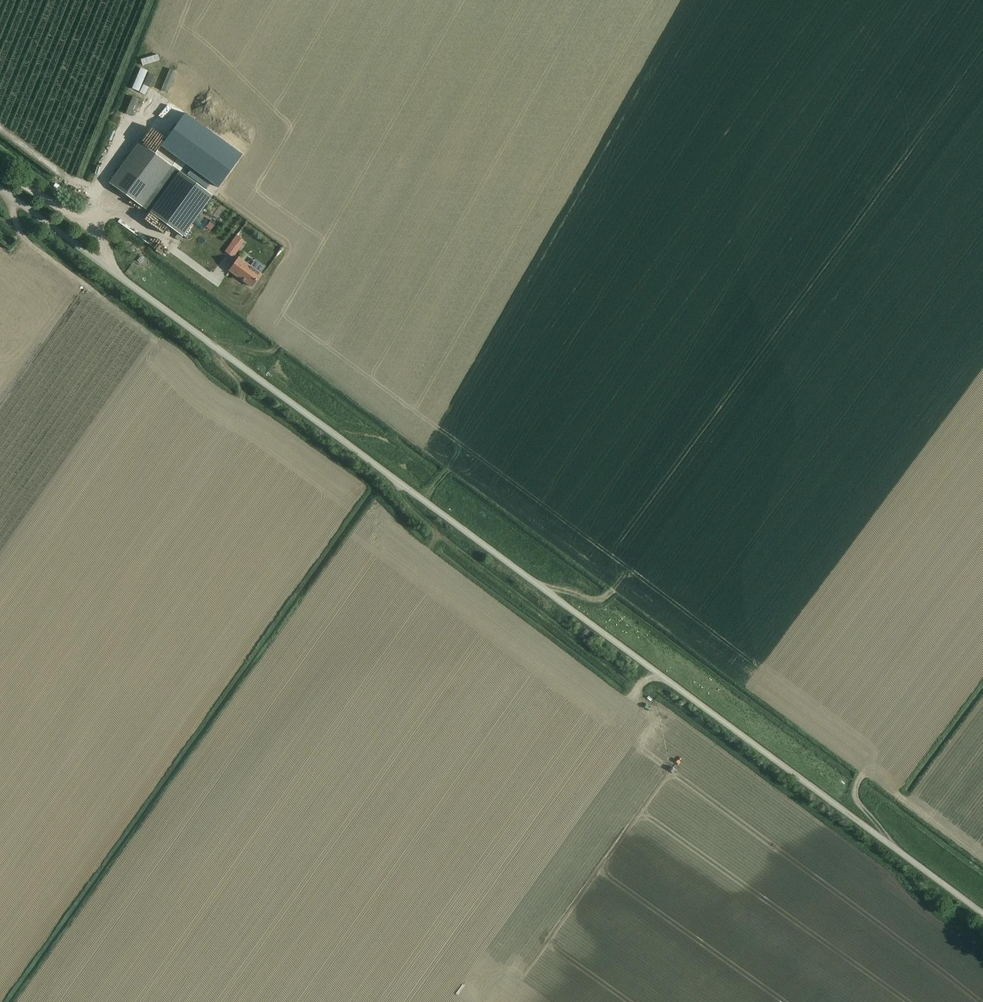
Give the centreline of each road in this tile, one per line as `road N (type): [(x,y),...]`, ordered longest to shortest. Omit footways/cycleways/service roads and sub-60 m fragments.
road 1 (unclassified): [(982,919),(107,265)]
road 2 (unclassified): [(0,172),(87,219),(100,231),(107,265)]
road 3 (unclassified): [(107,265),(0,189)]

